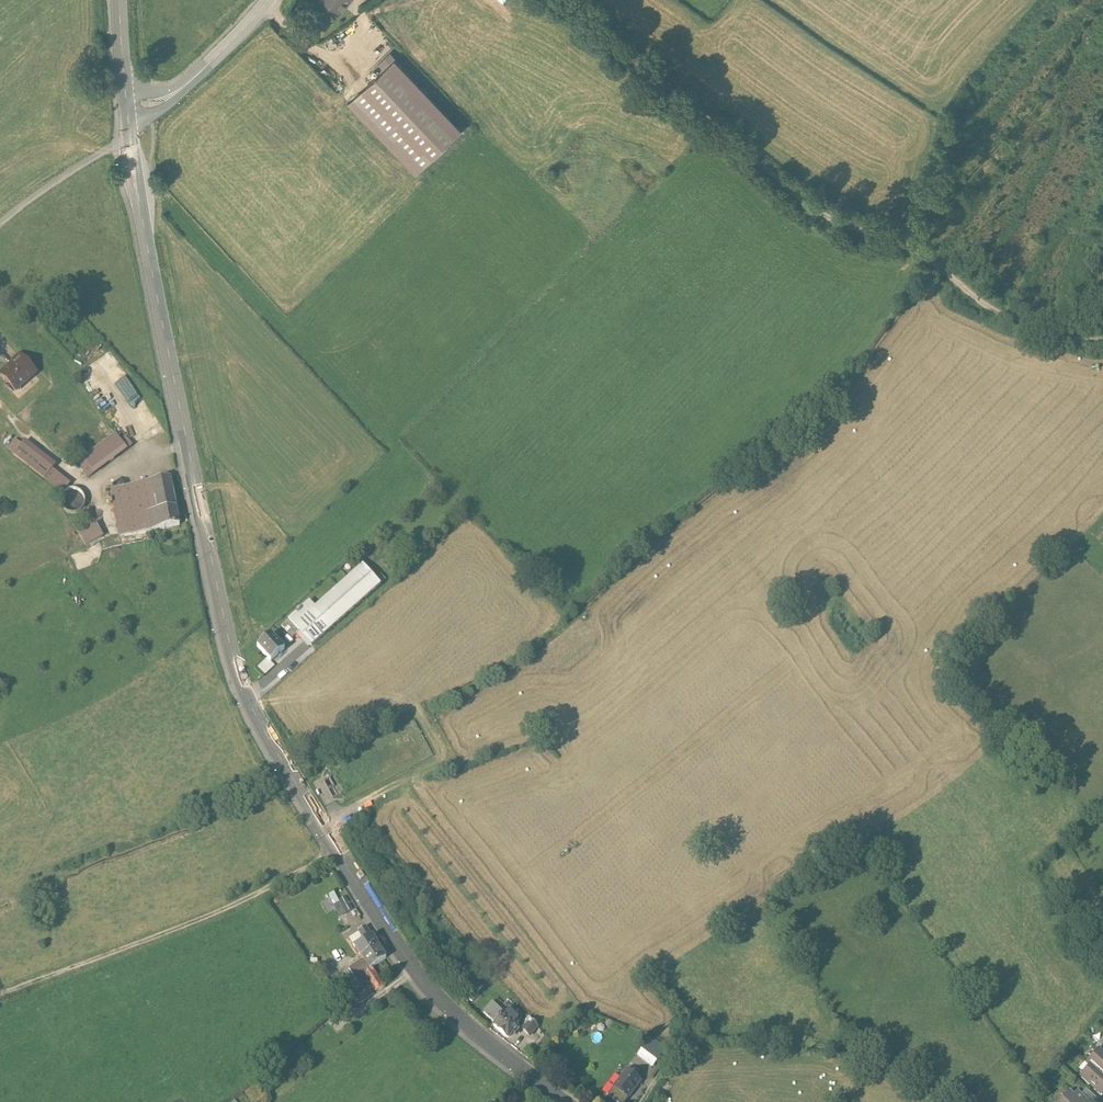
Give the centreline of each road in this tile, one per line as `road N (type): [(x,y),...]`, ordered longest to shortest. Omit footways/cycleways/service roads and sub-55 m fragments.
road 1 (secondary): [(130,135),(188,447),(247,700),(430,991),(563,1101)]
road 2 (track): [(565,0),(842,223),(920,253),(1059,327),(1102,332)]
road 3 (track): [(0,995),(202,917),(336,849)]
road 4 (unclassified): [(0,224),(130,135)]
road 5 (tertiary): [(269,0),(182,88)]

